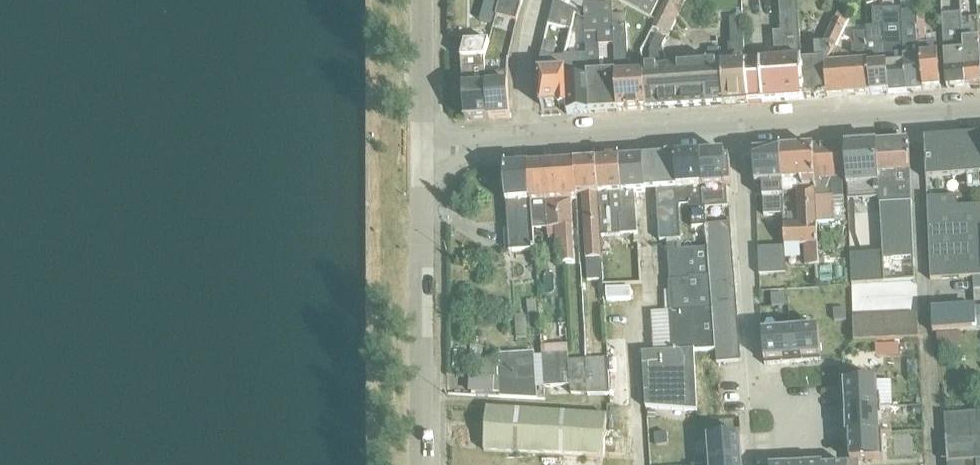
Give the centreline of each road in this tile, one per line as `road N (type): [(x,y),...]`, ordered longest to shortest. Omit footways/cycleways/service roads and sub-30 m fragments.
road 1 (unclassified): [(423,464),(422,145)]
road 2 (unclassified): [(739,124),(755,402)]
road 3 (tertiary): [(979,106),(739,124)]
road 4 (tertiary): [(739,124),(523,140)]
road 5 (unclassified): [(422,145),(423,0)]
road 6 (residential): [(523,140),(537,0)]

